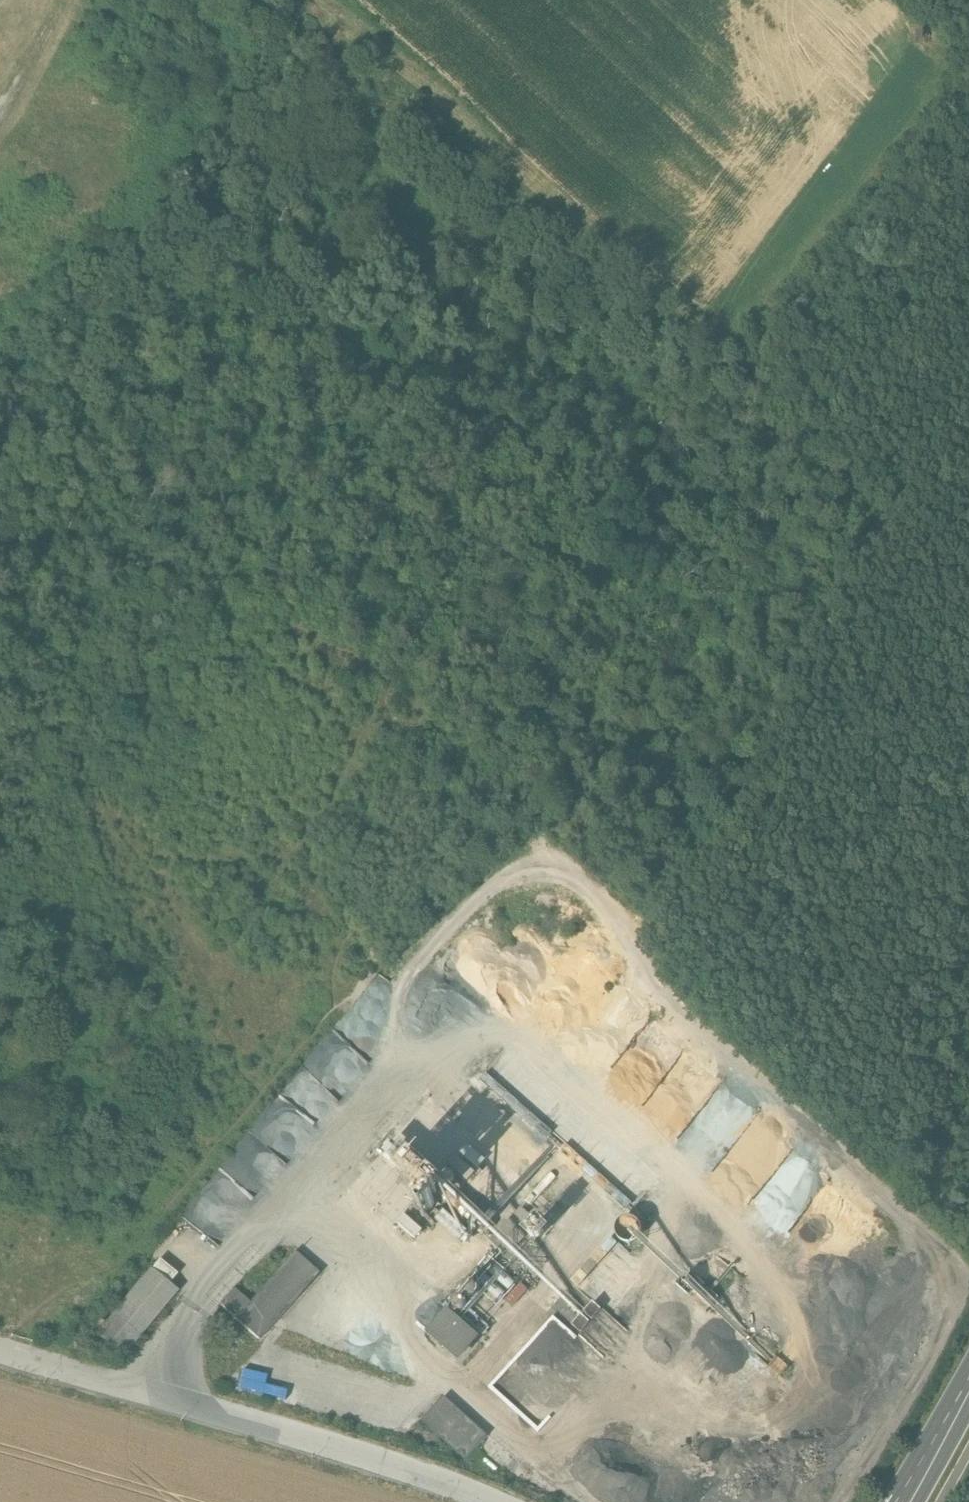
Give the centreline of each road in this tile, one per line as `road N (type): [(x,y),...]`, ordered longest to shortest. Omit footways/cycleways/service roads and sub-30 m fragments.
road 1 (secondary): [(968,1388),(900,1501)]

